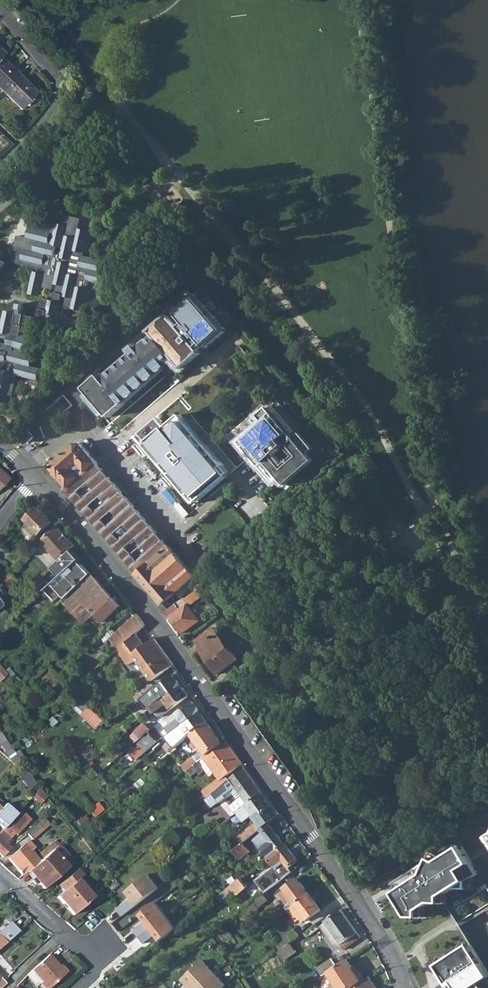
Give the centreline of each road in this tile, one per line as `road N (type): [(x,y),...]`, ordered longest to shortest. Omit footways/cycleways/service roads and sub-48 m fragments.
road 1 (residential): [(34,474),(114,563),(353,893),(405,987)]
road 2 (residential): [(0,1),(59,83),(50,114),(0,166)]
road 3 (residential): [(0,878),(49,926),(98,956),(80,987)]
road 4 (residential): [(86,422),(178,533)]

